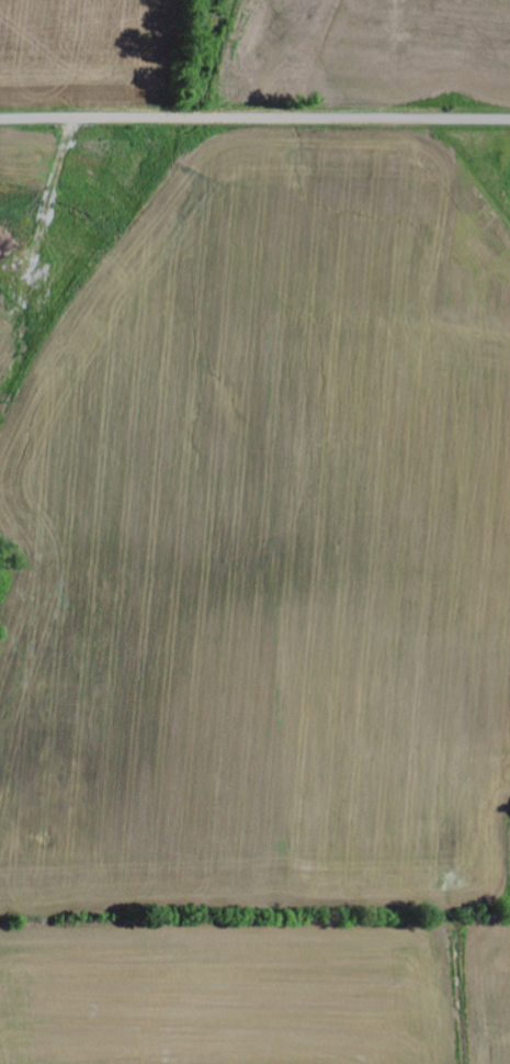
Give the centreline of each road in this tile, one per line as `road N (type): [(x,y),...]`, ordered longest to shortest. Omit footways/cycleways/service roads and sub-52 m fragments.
road 1 (residential): [(0,121),(509,120)]

